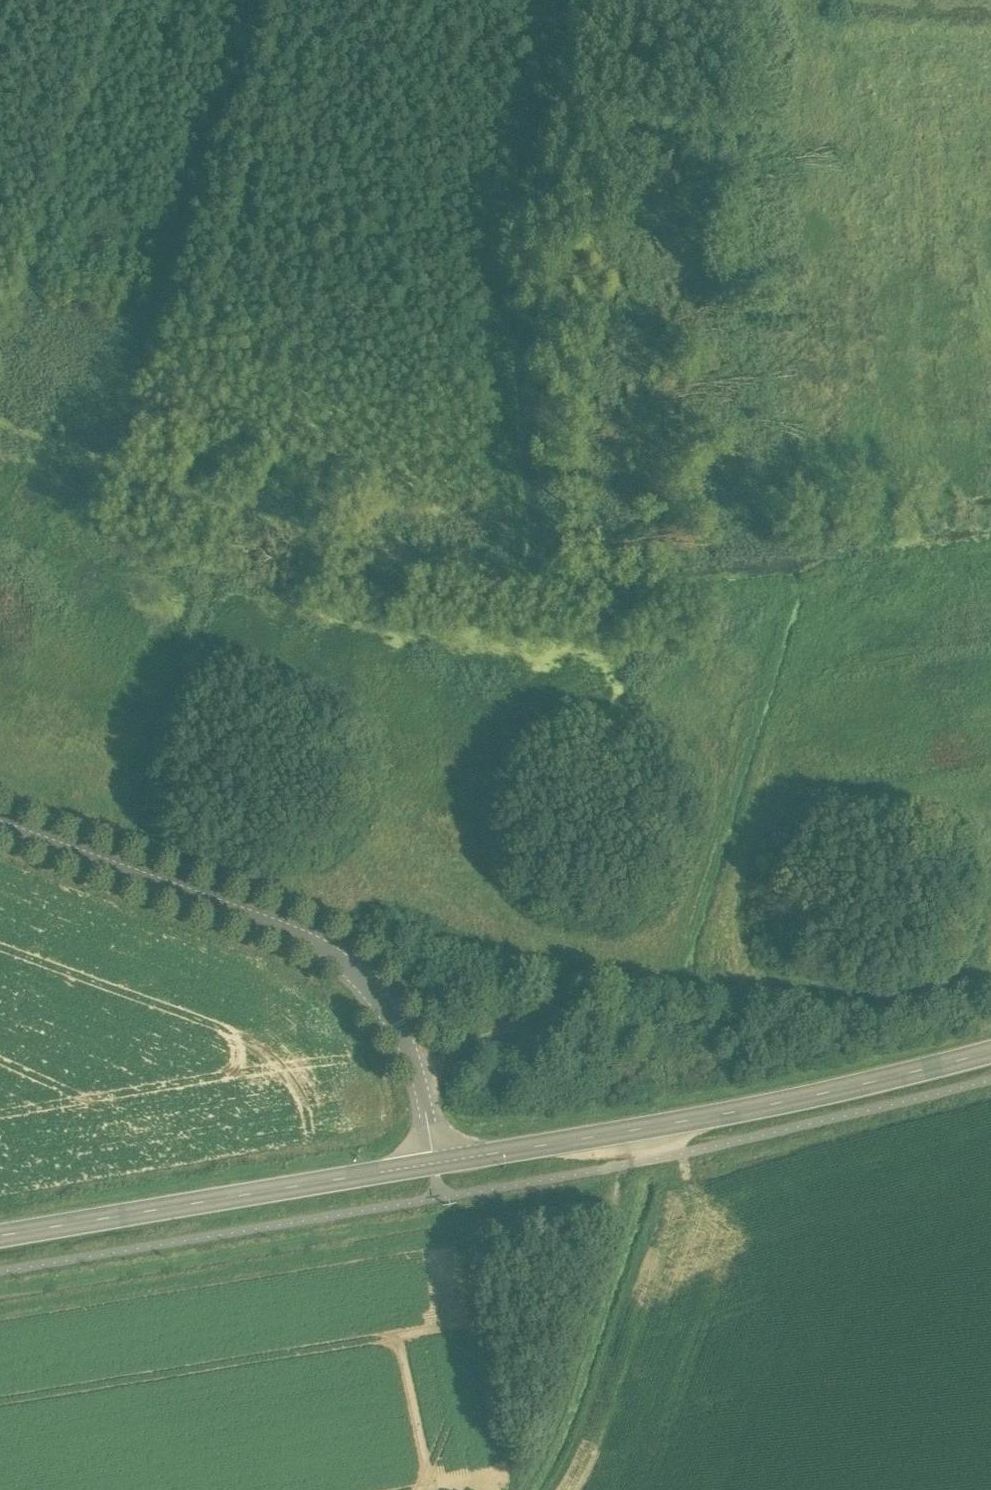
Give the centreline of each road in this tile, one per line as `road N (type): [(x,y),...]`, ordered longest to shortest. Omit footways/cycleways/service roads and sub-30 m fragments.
road 1 (tertiary): [(436,1167),(414,1063),(359,973),(290,932),(0,823)]
road 2 (tertiary): [(436,1167),(838,1094),(990,1052)]
road 3 (tertiary): [(0,1239),(436,1167)]

